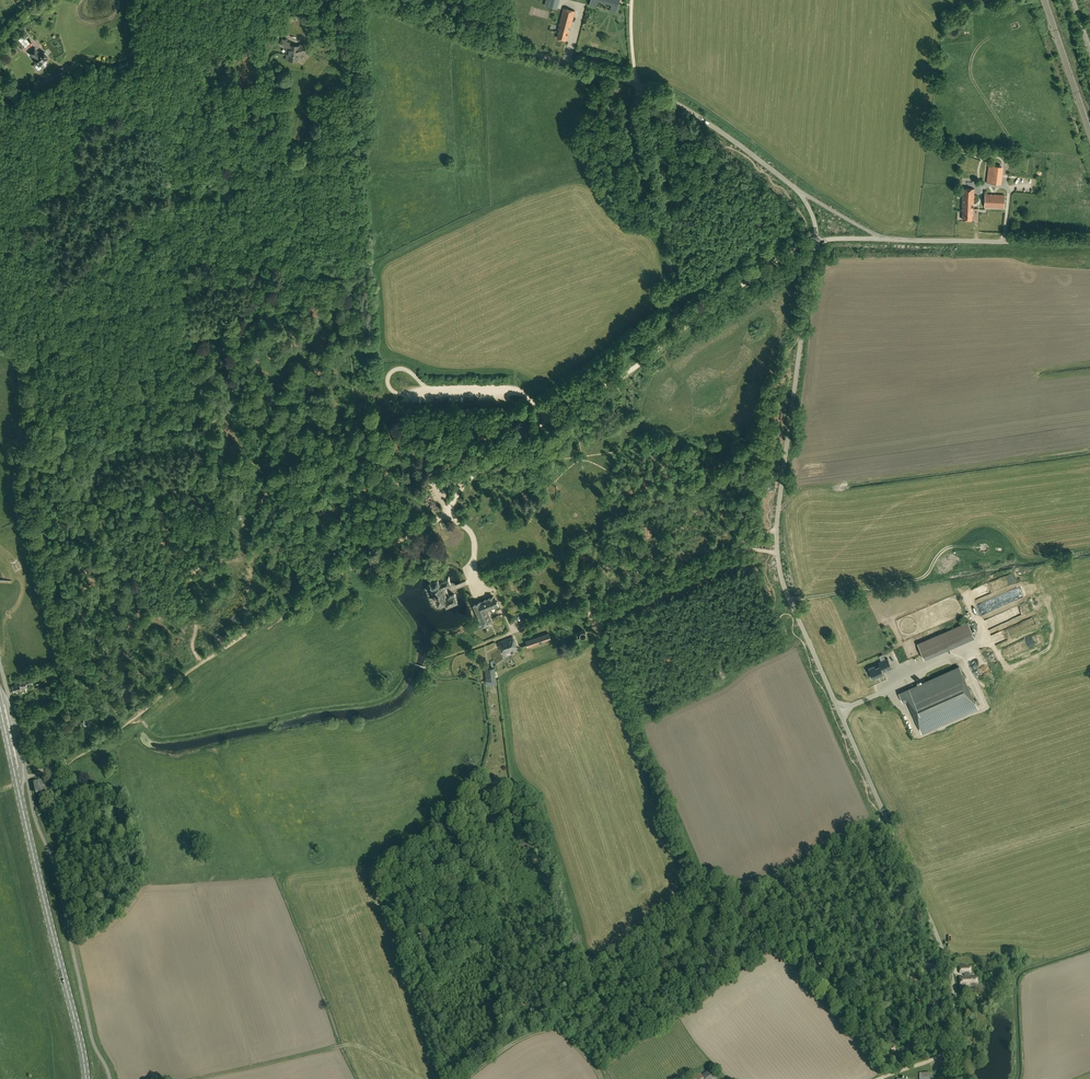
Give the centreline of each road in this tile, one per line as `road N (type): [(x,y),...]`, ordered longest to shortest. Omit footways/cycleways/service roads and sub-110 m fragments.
road 1 (unclassified): [(957,1078),(954,990),(942,950),(780,573),(779,509),(814,241)]
road 2 (unclassified): [(795,187),(699,116),(636,84),(376,0)]
road 3 (primary): [(86,1078),(0,708)]
road 4 (track): [(192,1078),(350,1045),(421,1078)]
road 5 (track): [(777,553),(741,548),(584,606)]
road 6 (unclassified): [(1089,242),(886,239)]
road 7 (track): [(621,375),(498,453),(461,491)]
road 8 (track): [(365,560),(203,663)]
road 9 (track): [(462,1078),(535,1032),(554,1031),(605,1078)]
road 10 (track): [(447,510),(469,532),(474,577),(497,593),(512,632)]
road 11 (track): [(663,224),(636,84)]
road 12 (track): [(794,249),(681,331)]

